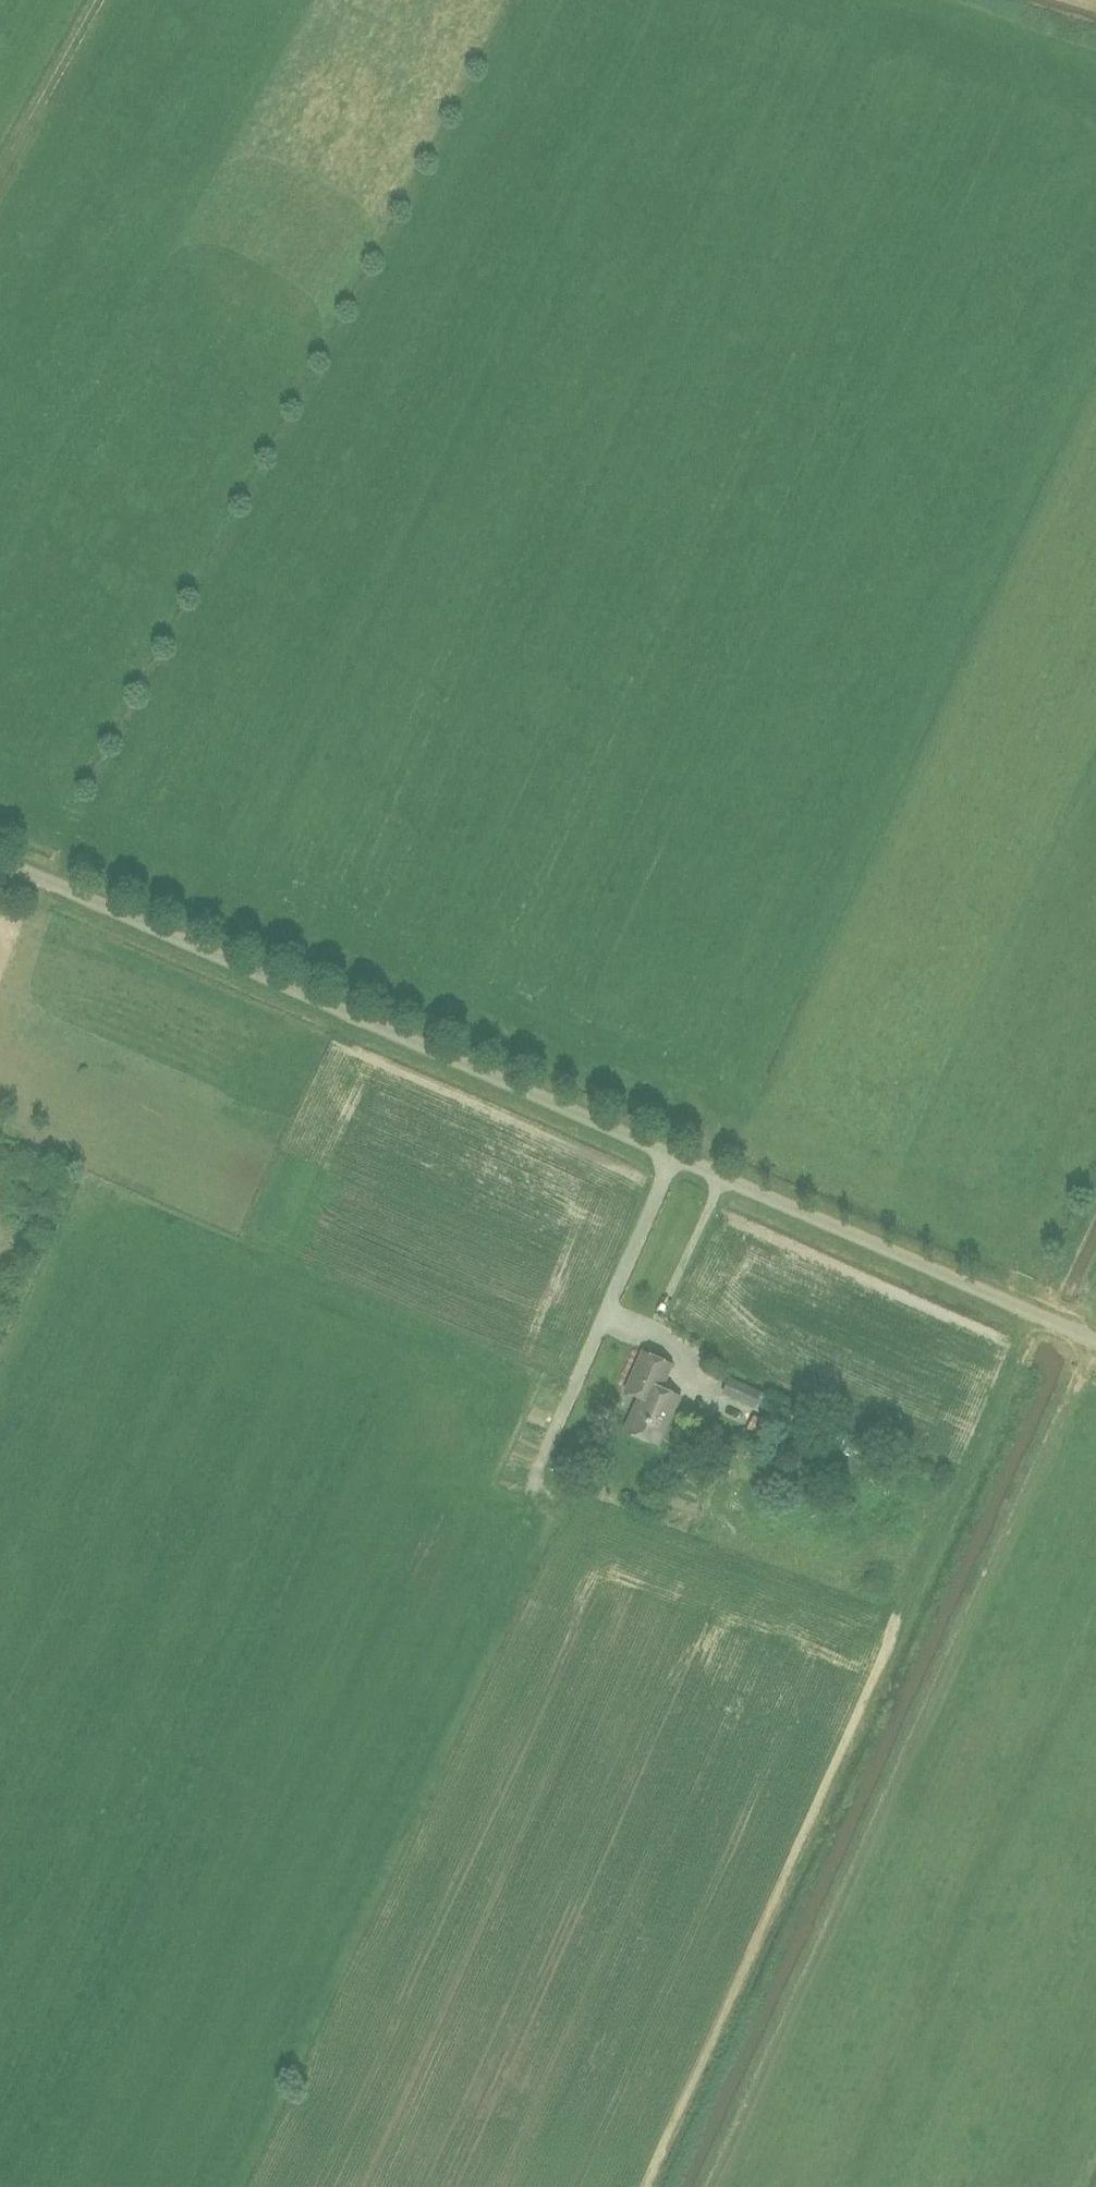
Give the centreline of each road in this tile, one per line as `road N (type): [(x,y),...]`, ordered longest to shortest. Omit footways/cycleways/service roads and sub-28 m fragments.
road 1 (unclassified): [(1095,1341),(0,860)]
road 2 (track): [(107,0),(0,197)]

